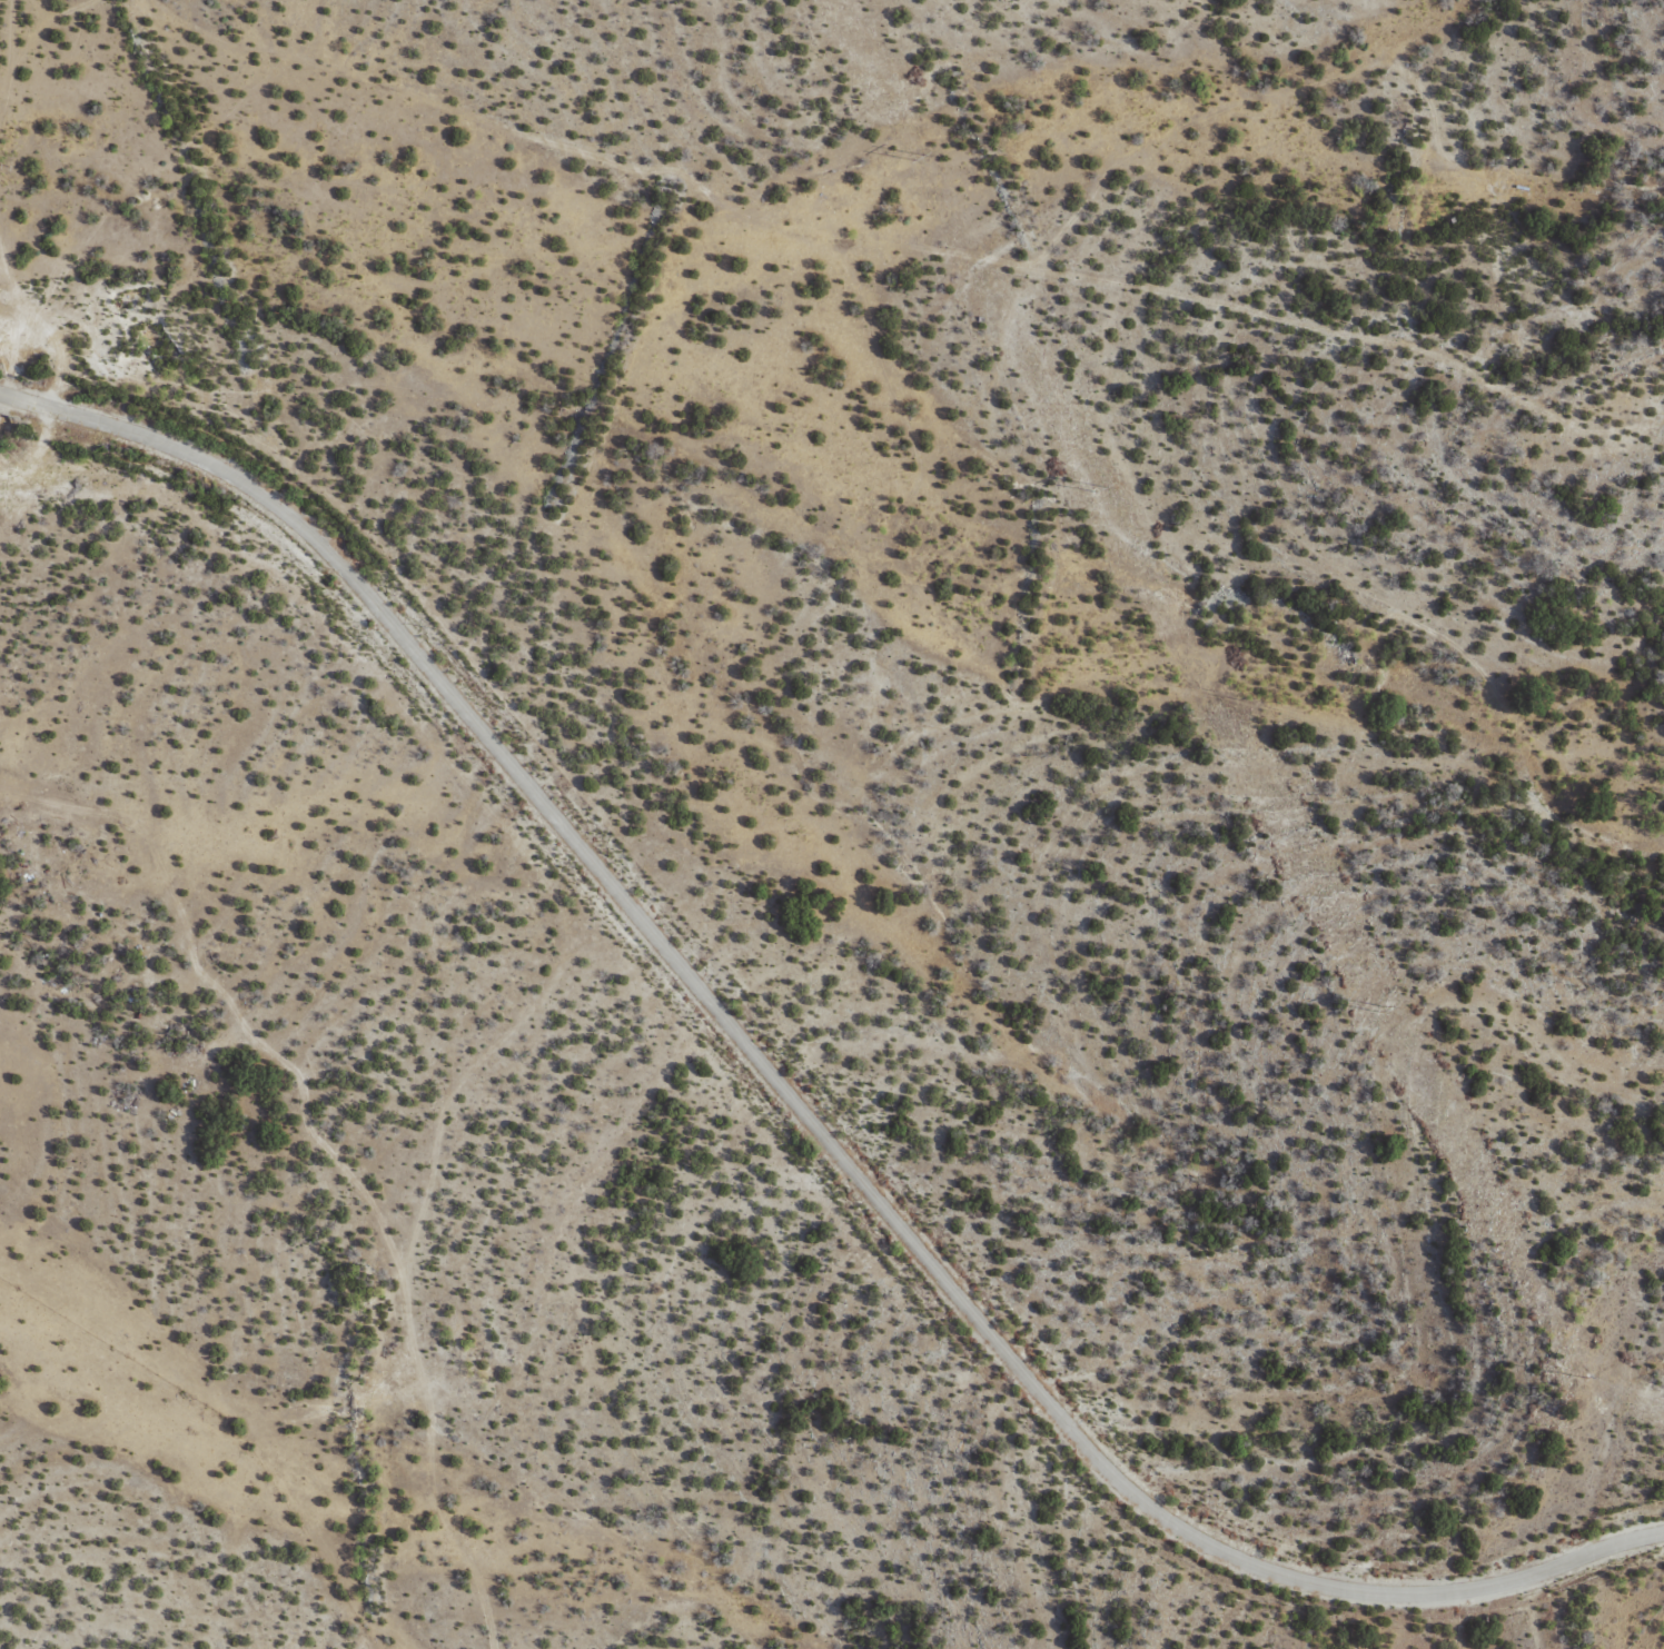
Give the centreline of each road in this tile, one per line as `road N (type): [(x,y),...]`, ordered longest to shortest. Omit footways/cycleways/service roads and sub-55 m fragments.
road 1 (track): [(48,0),(0,450)]

